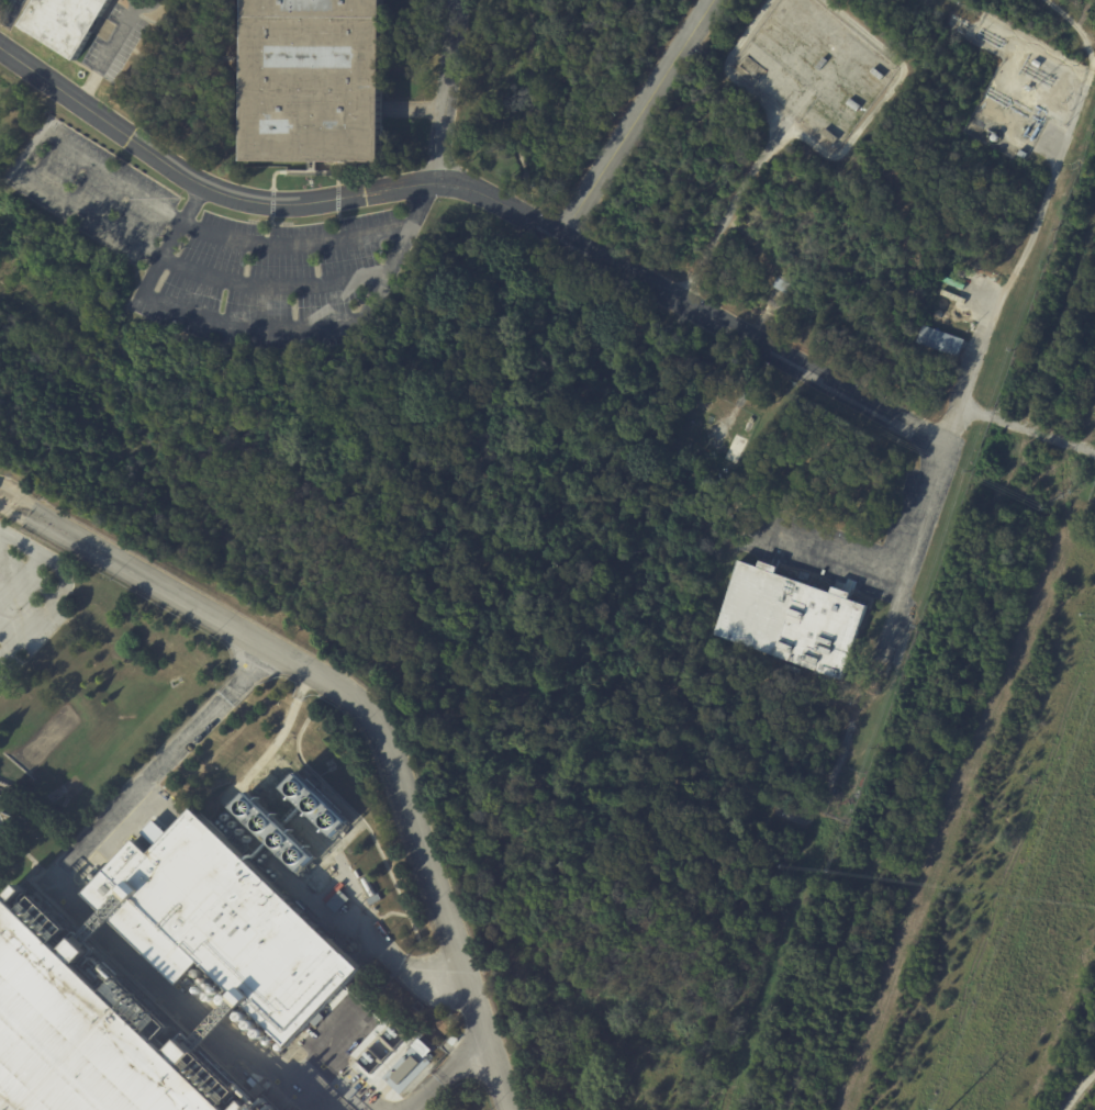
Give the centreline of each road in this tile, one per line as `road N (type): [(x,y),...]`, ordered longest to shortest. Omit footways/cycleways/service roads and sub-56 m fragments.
road 1 (residential): [(0,498),(312,666),(364,704),(387,743),(516,1109)]
road 2 (residential): [(705,0),(565,232)]
road 3 (track): [(1029,242),(1094,70)]

